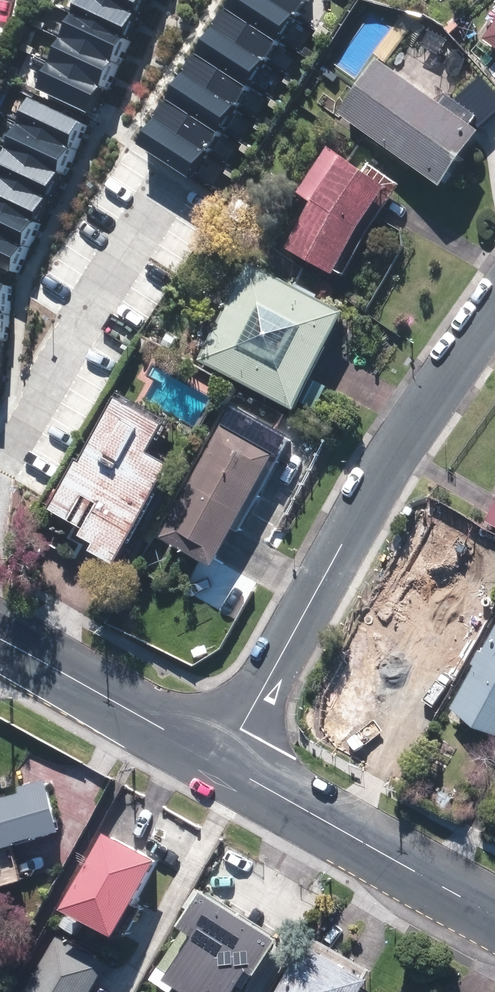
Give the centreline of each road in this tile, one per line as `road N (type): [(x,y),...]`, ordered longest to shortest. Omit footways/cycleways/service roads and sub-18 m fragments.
road 1 (residential): [(220,762),(375,491),(494,306)]
road 2 (residential): [(0,462),(179,169)]
road 3 (secondary): [(220,762),(494,918)]
road 4 (secondary): [(0,634),(220,762)]

